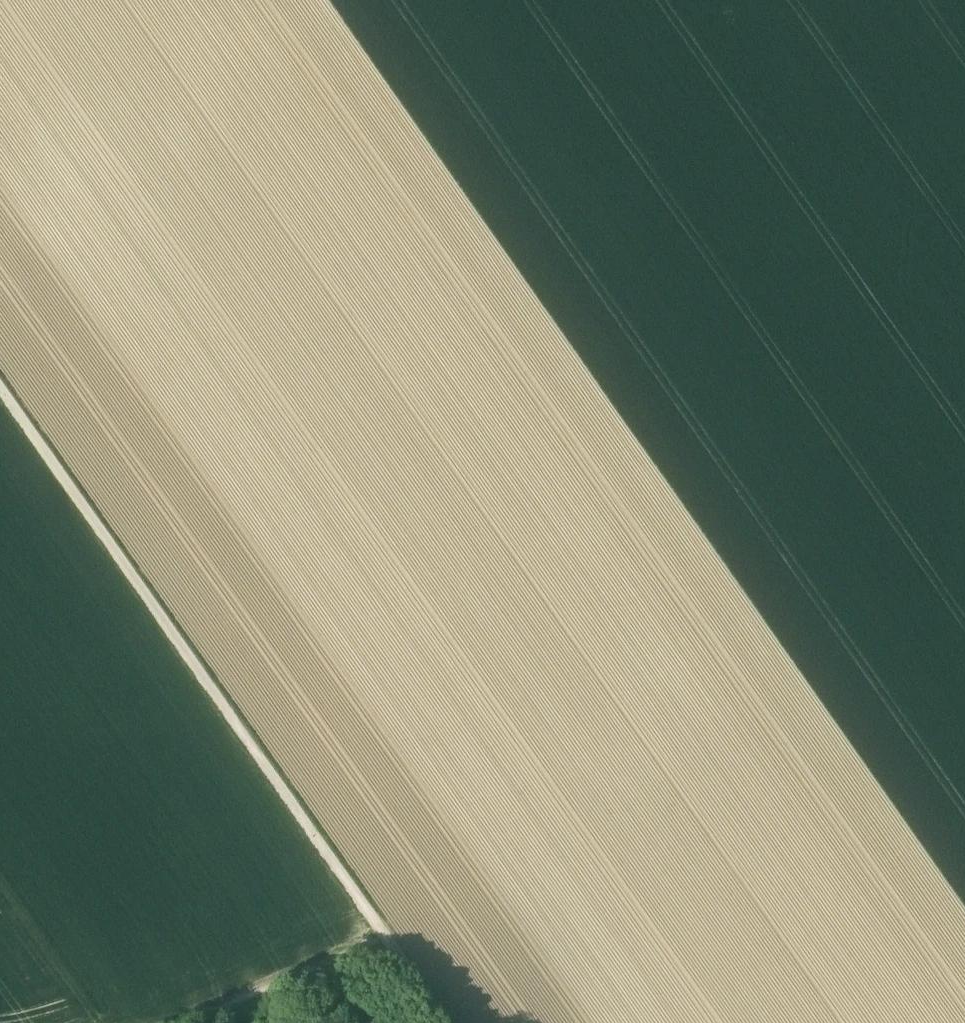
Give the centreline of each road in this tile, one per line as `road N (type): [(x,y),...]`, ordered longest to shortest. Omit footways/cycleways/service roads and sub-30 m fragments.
road 1 (track): [(374,928),(0,381)]
road 2 (track): [(191,1022),(374,928)]

